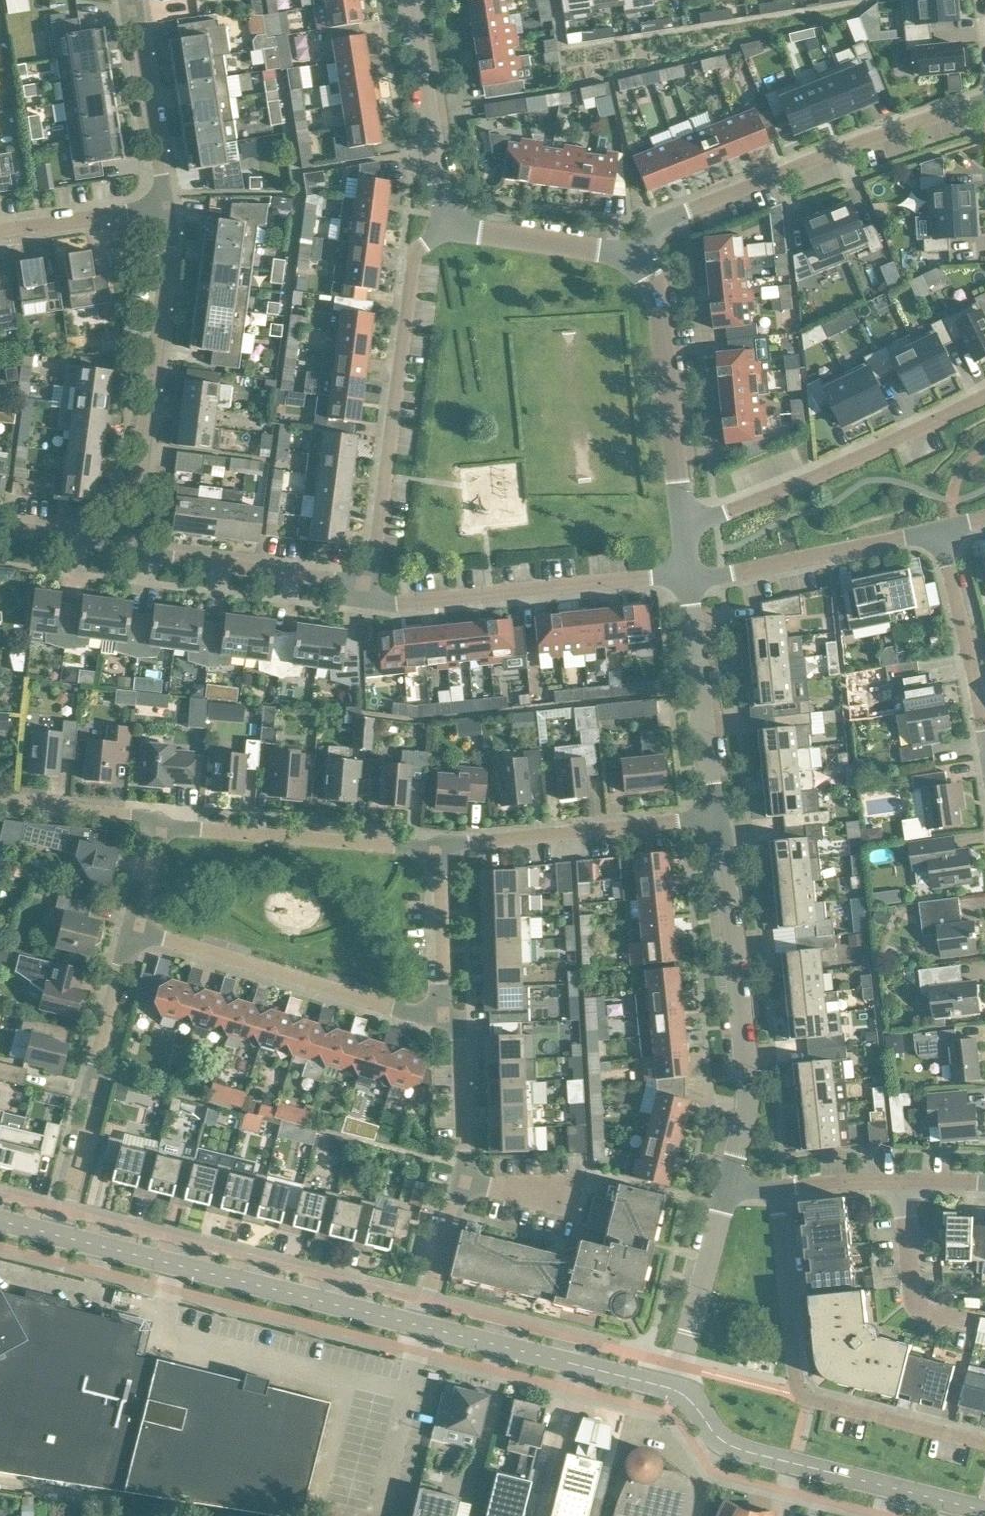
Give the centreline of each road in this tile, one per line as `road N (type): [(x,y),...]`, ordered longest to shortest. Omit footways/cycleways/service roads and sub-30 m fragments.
road 1 (residential): [(984,1445),(801,1393),(775,1189)]
road 2 (residential): [(639,262),(655,227),(670,219),(984,100)]
road 3 (residential): [(370,586),(415,254),(449,222)]
road 4 (tertiary): [(420,1325),(62,1236)]
road 5 (residential): [(728,1182),(746,1108),(717,817)]
road 6 (residential): [(130,544),(170,235),(166,205)]
road 7 (tertiary): [(984,1511),(741,1450),(673,1390)]
road 8 (residential): [(690,576),(434,601),(383,600),(370,586)]
road 9 (residential): [(984,397),(813,478),(728,513),(684,521)]
road 10 (residential): [(420,1325),(464,1151),(458,1039),(438,1014)]
road 11 (residential): [(62,1236),(95,1107),(94,1064),(118,965),(137,930)]
road 12 (residential): [(438,1014),(393,1010),(137,930)]
road 13 (residential): [(440,845),(717,817)]
road 14 (residential): [(440,845),(166,824)]
road 15 (residential): [(684,521),(660,303),(639,262)]
road 16 (tertiary): [(673,1390),(420,1325)]
road 17 (residential): [(940,529),(690,576)]
road 18 (residential): [(370,586),(146,555),(130,544)]
road 19 (residential): [(717,817),(690,576)]
road 20 (residential): [(449,222),(413,0)]
road 21 (residential): [(673,1390),(728,1182)]
road 22 (residential): [(166,205),(140,30),(127,0)]
road 23 (residential): [(775,1189),(984,1184)]
road 24 (residential): [(984,733),(940,529)]
road 25 (residential): [(639,262),(607,249),(449,222)]
road 26 (residential): [(438,1014),(444,1007),(440,845)]
road 27 (residential): [(0,232),(166,205)]
road 28 (residential): [(166,824),(4,802)]
road 29 (residential): [(130,544),(0,526)]

